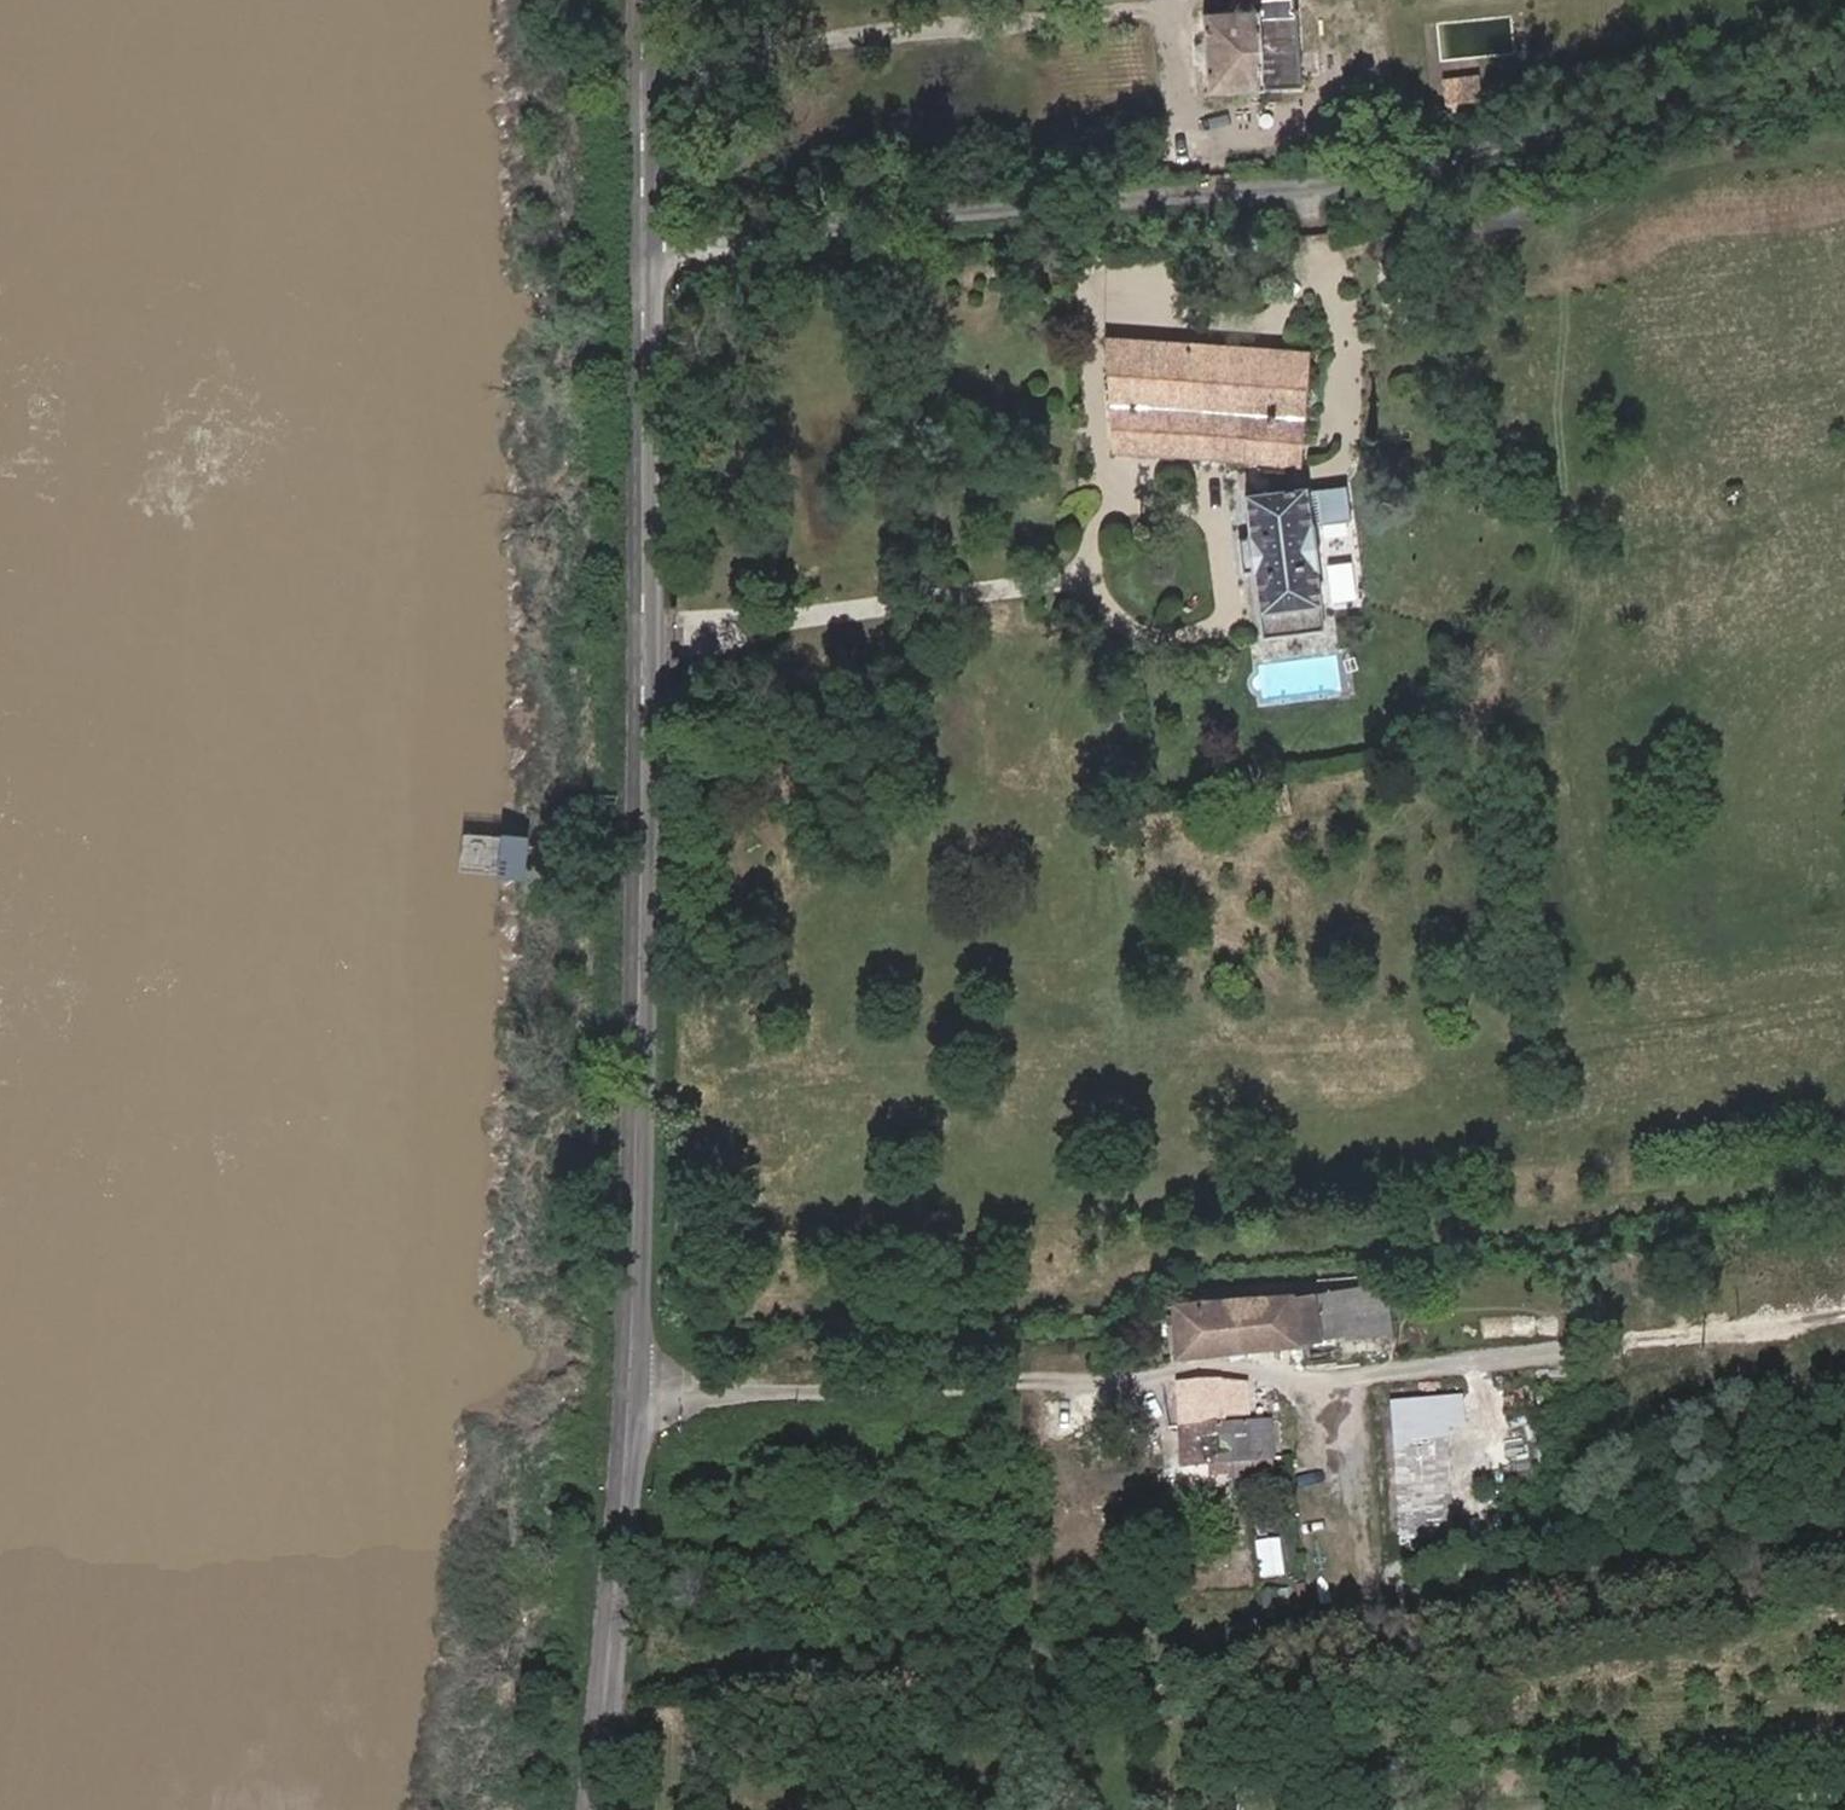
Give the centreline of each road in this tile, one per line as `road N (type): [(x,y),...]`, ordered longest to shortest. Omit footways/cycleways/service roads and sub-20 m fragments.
road 1 (tertiary): [(654,262),(652,915),(640,1390),(606,1809)]
road 2 (unclassified): [(1844,59),(1431,168),(654,262)]
road 3 (tertiary): [(656,0),(654,262)]

